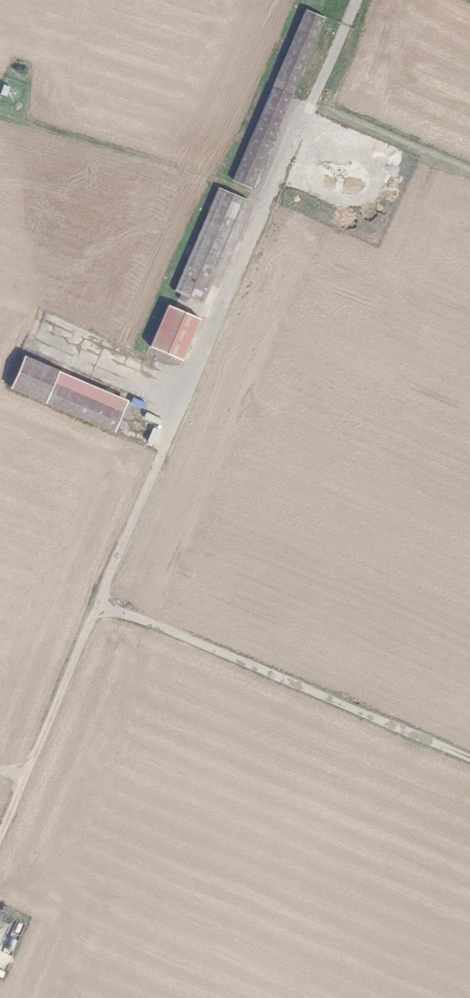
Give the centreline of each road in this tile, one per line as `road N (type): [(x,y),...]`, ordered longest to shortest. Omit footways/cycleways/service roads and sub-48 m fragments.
road 1 (track): [(101,605),(357,0)]
road 2 (track): [(101,605),(469,759)]
road 3 (track): [(24,780),(101,605)]

